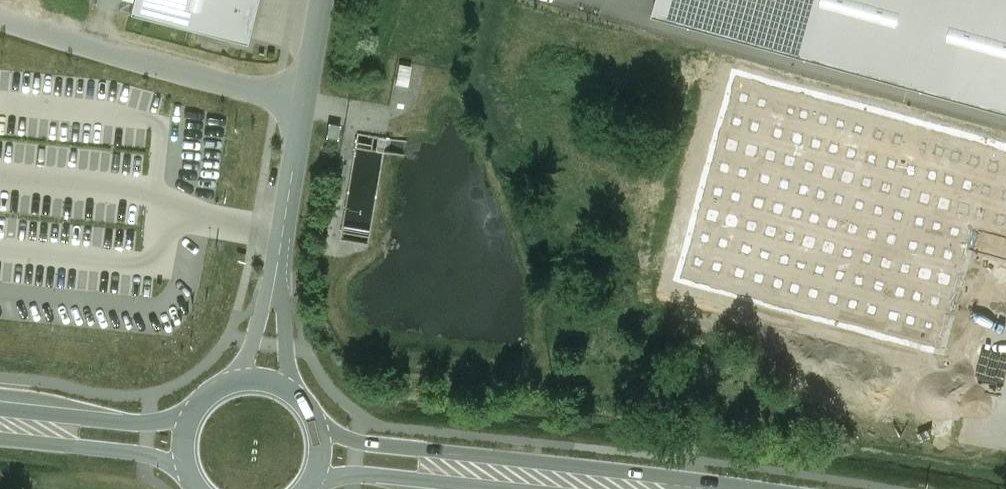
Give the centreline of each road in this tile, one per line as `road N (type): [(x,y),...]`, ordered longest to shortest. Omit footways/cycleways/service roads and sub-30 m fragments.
road 1 (secondary): [(319,454),(646,488)]
road 2 (unclassified): [(303,104),(0,17)]
road 3 (secondary): [(0,424),(184,440)]
road 4 (unclassified): [(303,104),(278,265)]
road 5 (unclassified): [(299,399),(287,365),(278,265)]
road 6 (unclassified): [(278,265),(239,380)]

